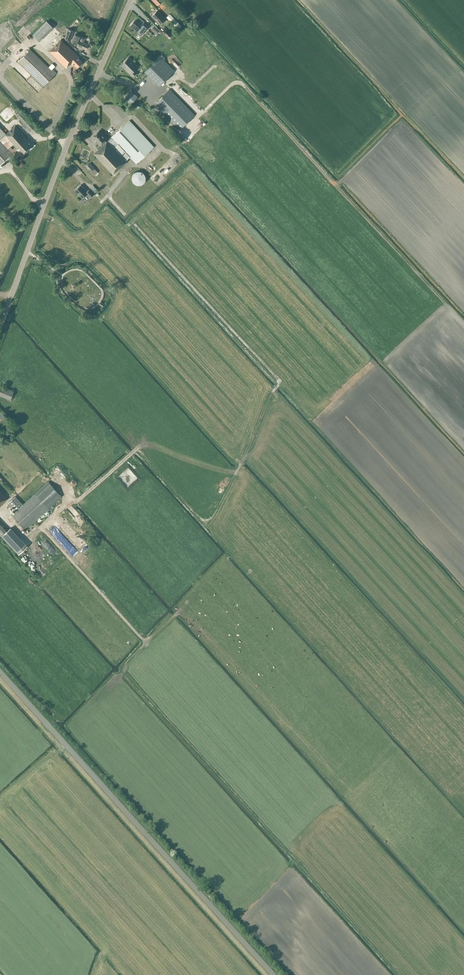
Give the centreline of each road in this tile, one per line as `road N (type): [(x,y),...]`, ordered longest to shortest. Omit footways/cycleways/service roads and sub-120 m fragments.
road 1 (unclassified): [(273,974),(0,672)]
road 2 (tertiary): [(0,327),(131,0)]

